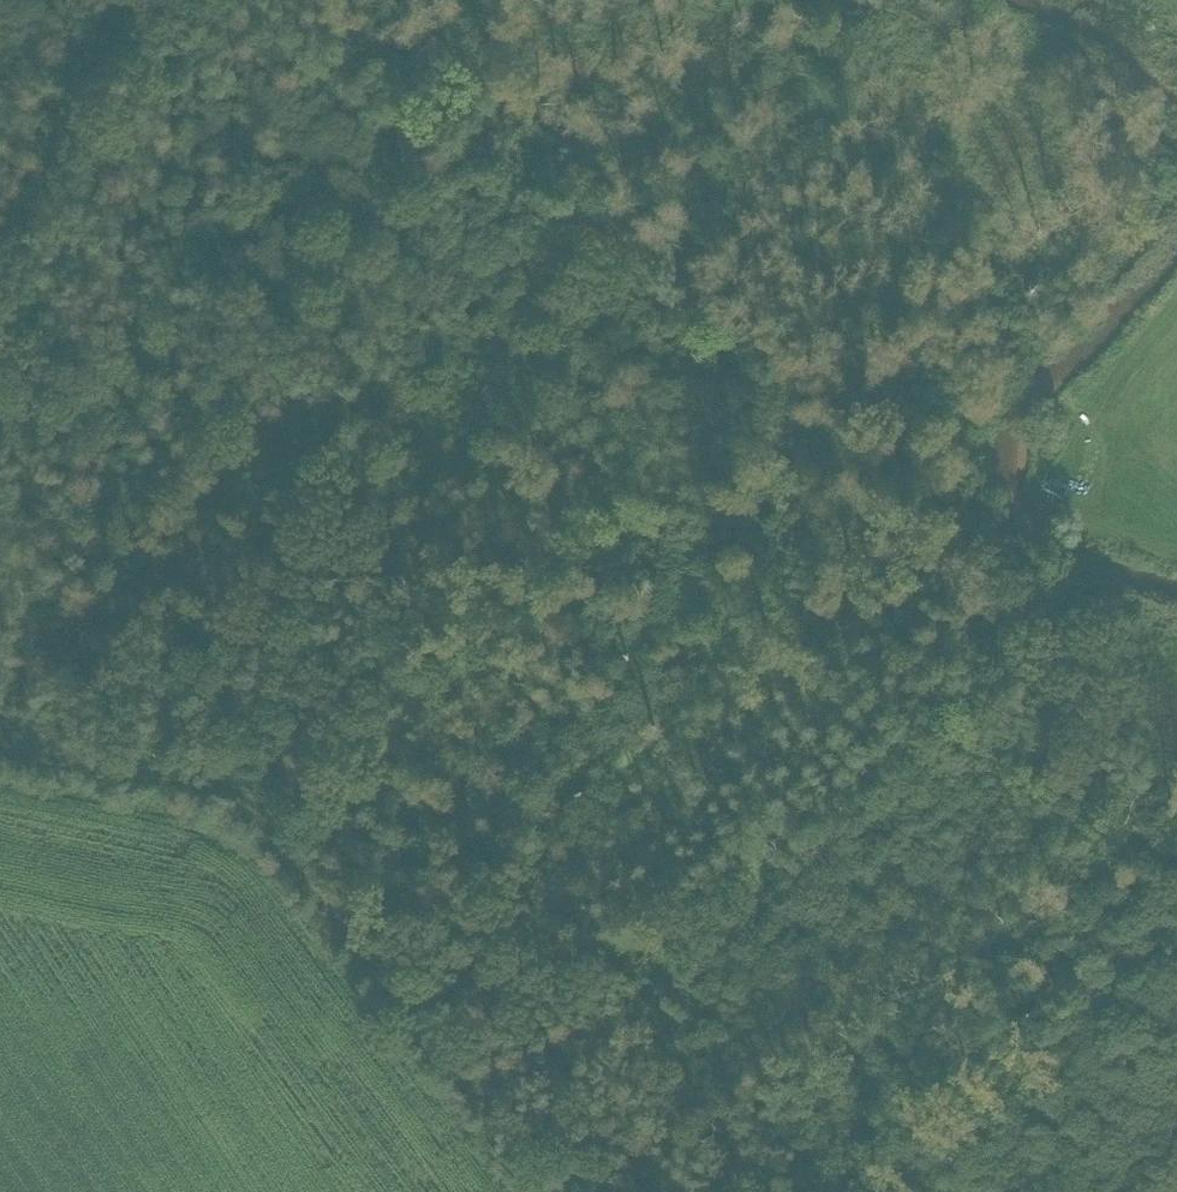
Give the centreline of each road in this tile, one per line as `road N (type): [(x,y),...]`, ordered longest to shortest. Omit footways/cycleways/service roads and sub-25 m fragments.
road 1 (track): [(547,1191),(437,1028),(246,800),(0,752)]

